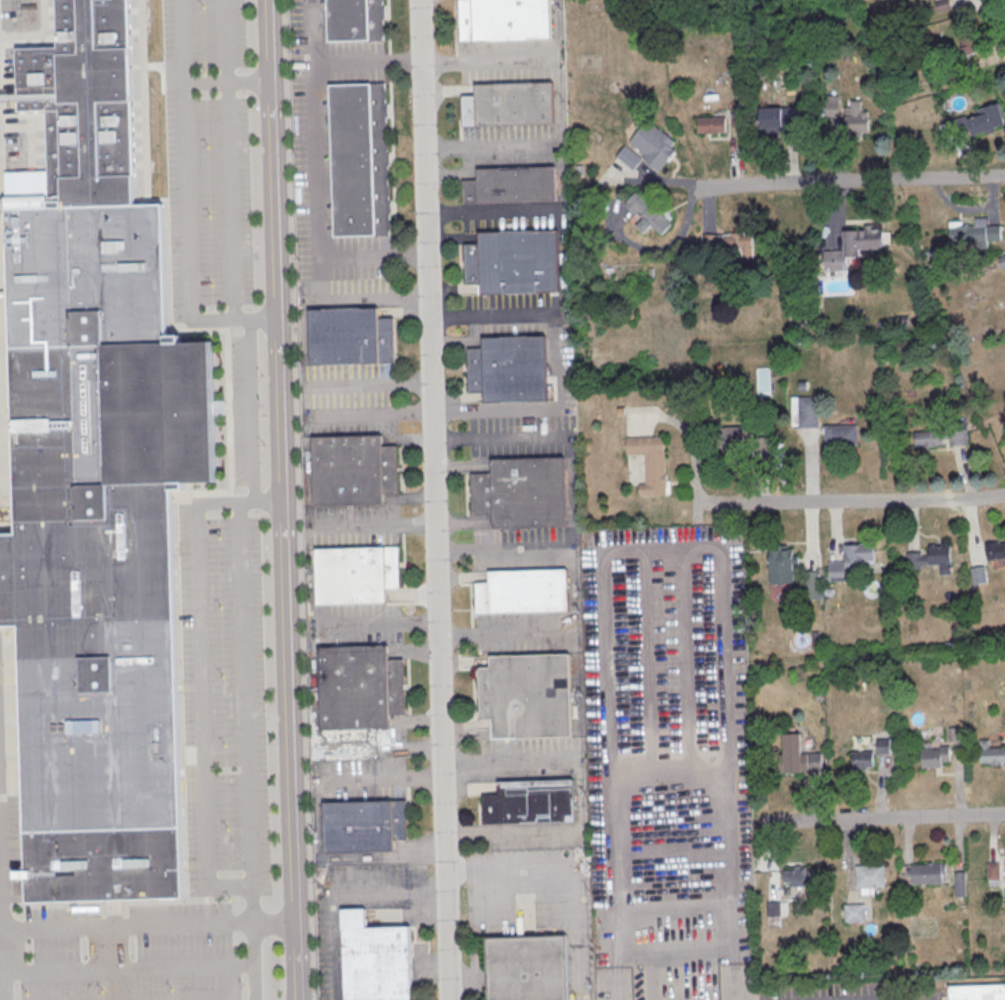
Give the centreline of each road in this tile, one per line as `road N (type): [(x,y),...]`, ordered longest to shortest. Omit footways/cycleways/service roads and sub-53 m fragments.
road 1 (residential): [(422,0),(449,999)]
road 2 (residential): [(1004,496),(702,504)]
road 3 (residential): [(1004,814),(751,824)]
road 4 (residential): [(1004,176),(830,180)]
road 5 (residential): [(694,187),(830,180)]

